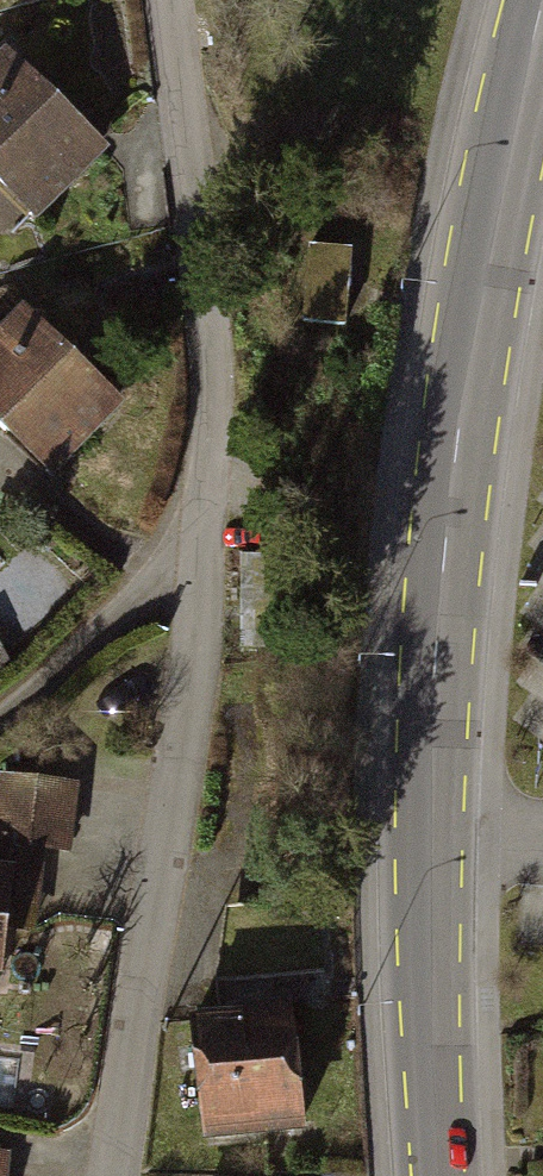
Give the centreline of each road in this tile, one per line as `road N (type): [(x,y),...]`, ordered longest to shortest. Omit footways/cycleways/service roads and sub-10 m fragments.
road 1 (residential): [(112,1175),(198,720),(210,407),(177,0)]
road 2 (tertiary): [(542,4),(502,179),(456,451),(431,806),(434,1175)]
road 3 (track): [(0,719),(154,577),(206,549)]

